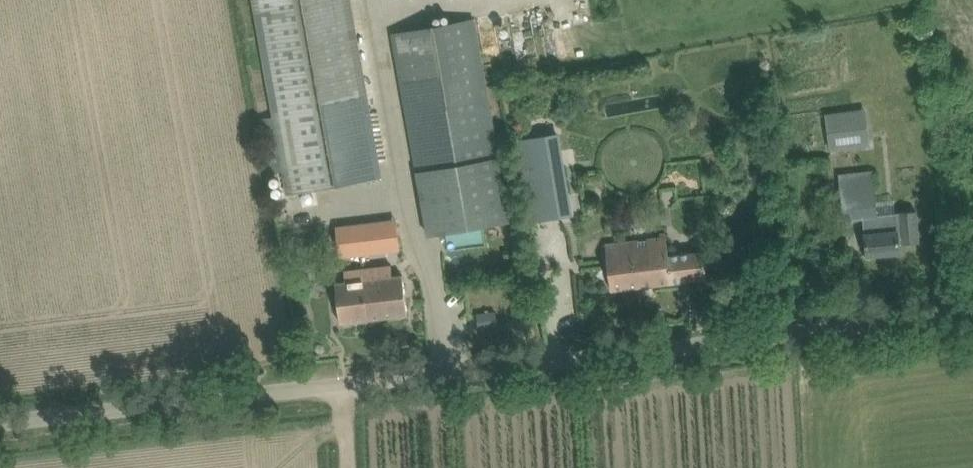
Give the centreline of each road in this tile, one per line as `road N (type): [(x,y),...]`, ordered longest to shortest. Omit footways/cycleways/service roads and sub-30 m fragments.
road 1 (unclassified): [(0,418),(972,303)]

